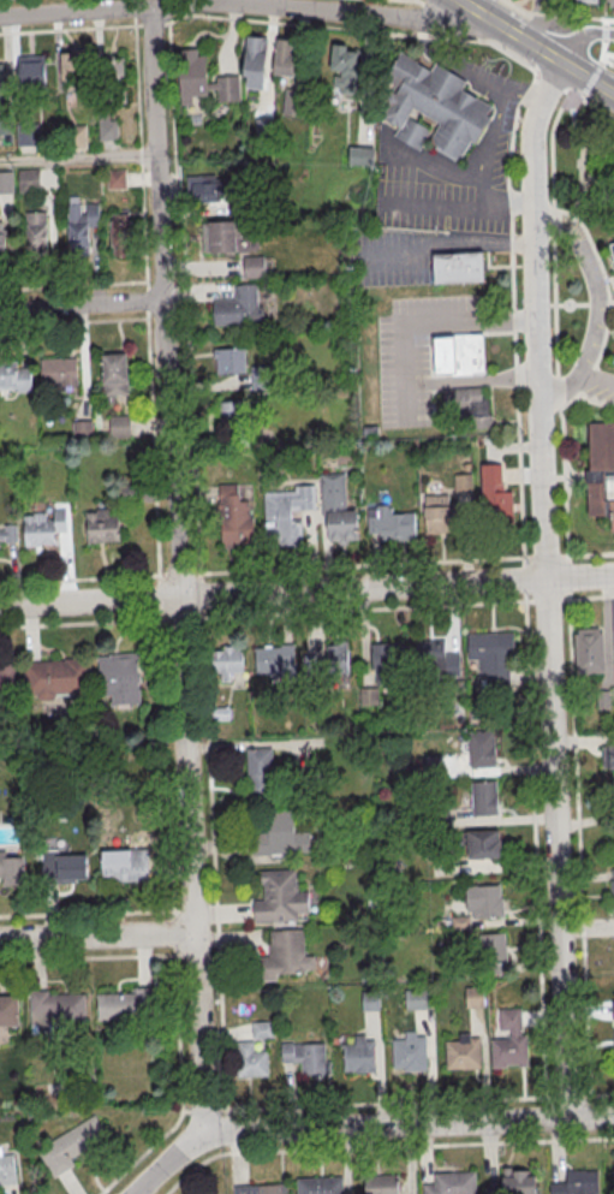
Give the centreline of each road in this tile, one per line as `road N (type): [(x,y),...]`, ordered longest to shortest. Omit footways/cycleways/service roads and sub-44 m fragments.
road 1 (residential): [(203,1134),(151,7)]
road 2 (residential): [(566,1117),(541,392)]
road 3 (residential): [(613,574),(0,604)]
road 4 (residential): [(613,1115),(203,1134),(134,1193)]
road 5 (residential): [(478,7),(443,17),(205,2),(0,16)]
road 6 (residential): [(541,392),(533,120),(562,59)]
road 7 (residential): [(197,928),(0,937)]
road 8 (residential): [(163,301),(0,310)]
road 9 (secondary): [(613,91),(512,28)]

